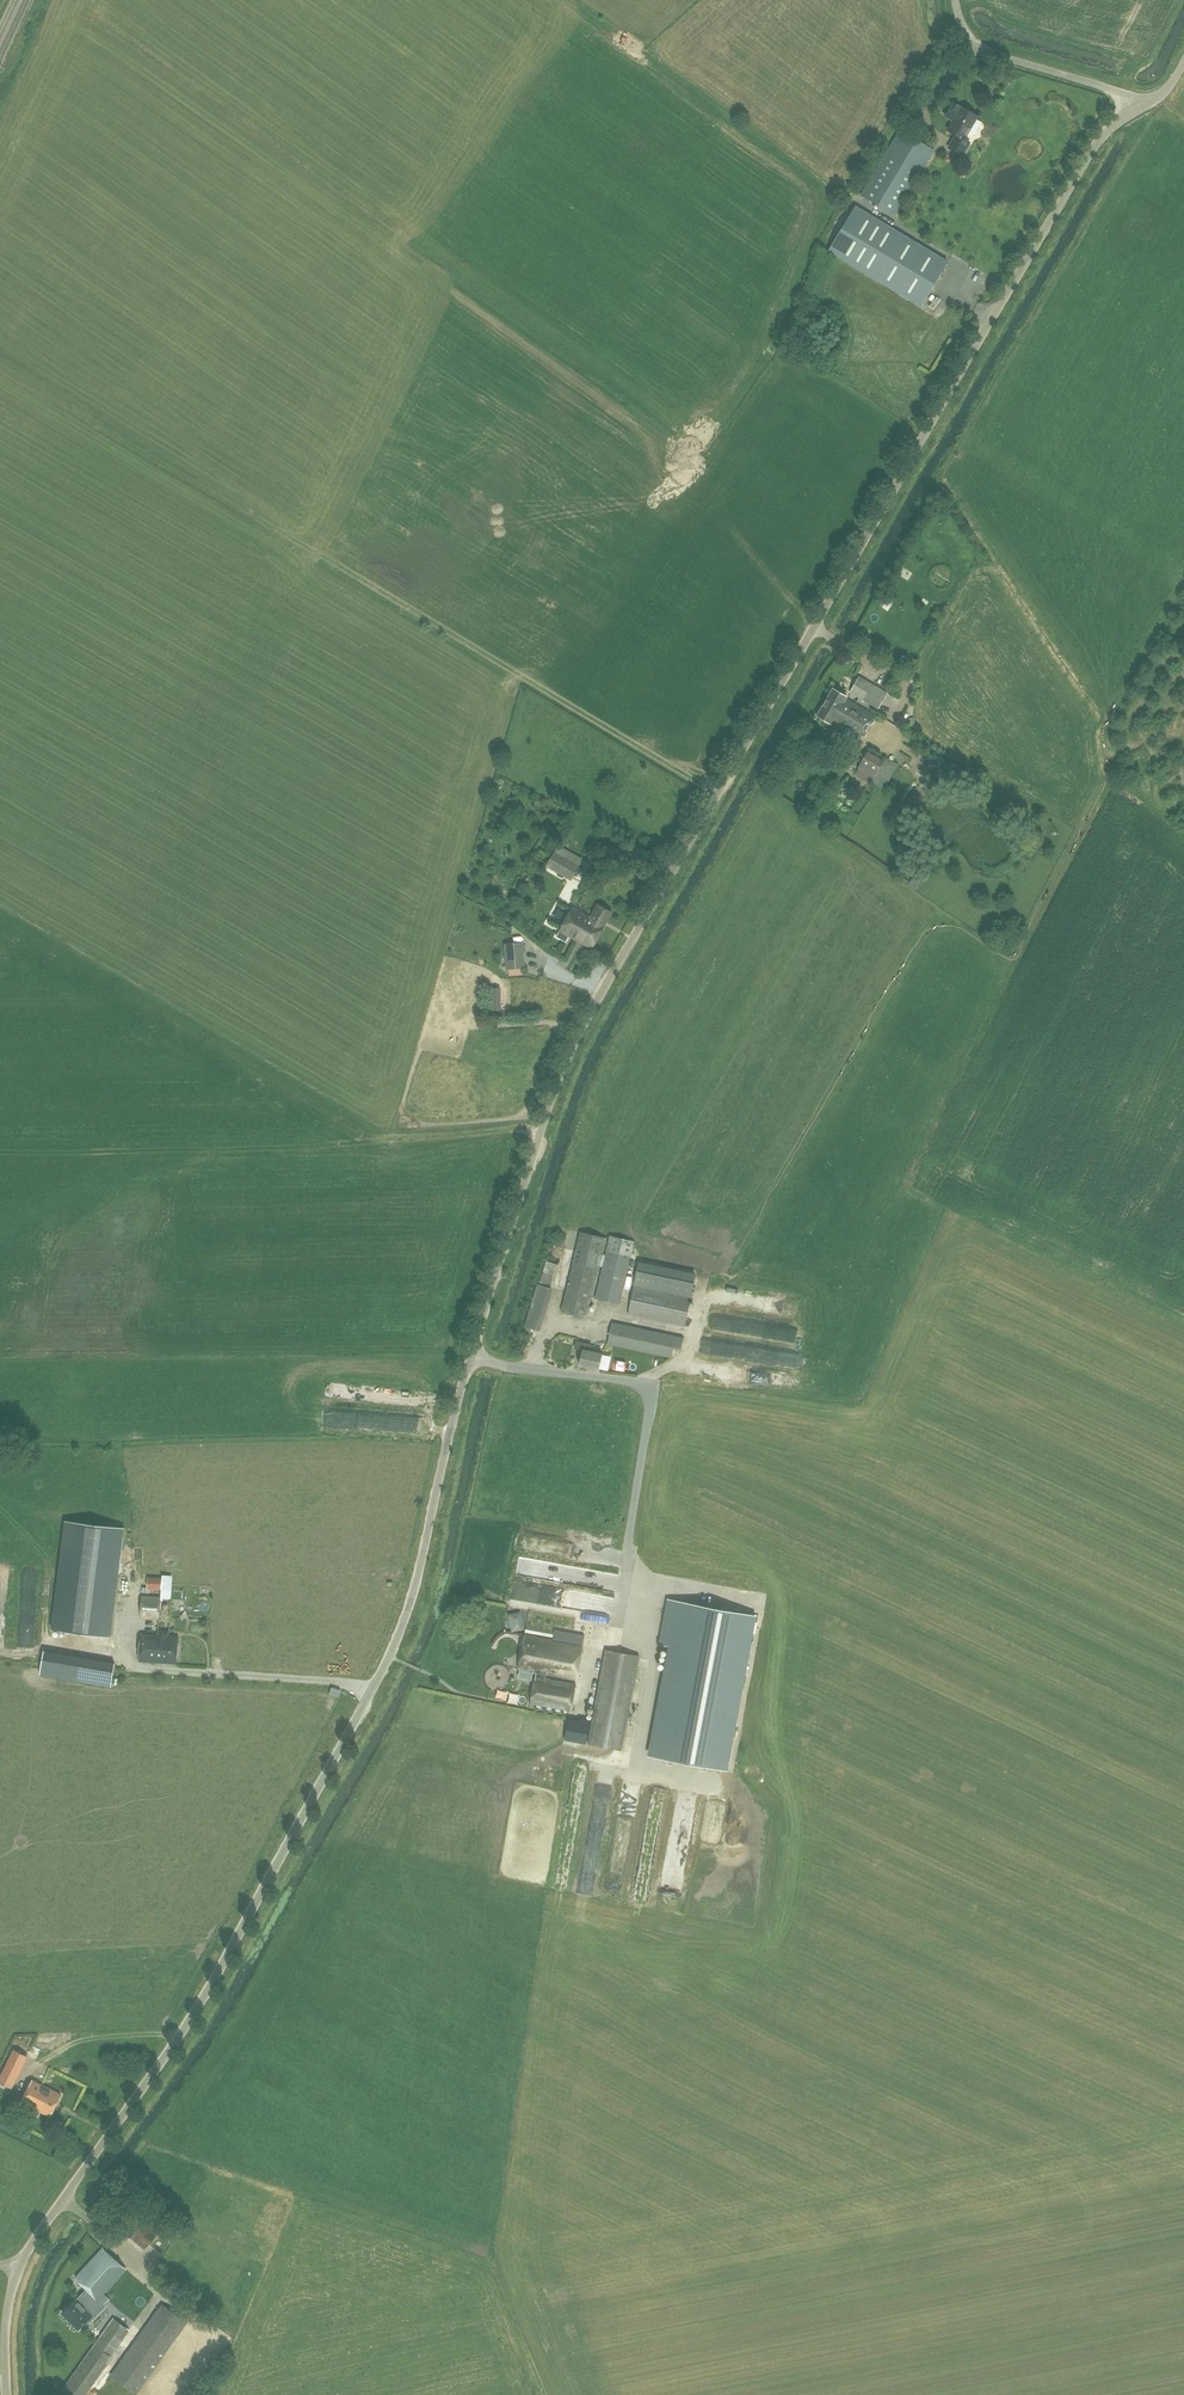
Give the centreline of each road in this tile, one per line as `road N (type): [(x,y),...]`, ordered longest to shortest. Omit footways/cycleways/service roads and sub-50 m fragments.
road 1 (unclassified): [(21,2264),(223,1960),(405,1616),(487,1302),(566,1058),(1096,142),(1142,106)]
road 2 (track): [(517,673),(719,795)]
road 3 (unclassified): [(1142,106),(986,49),(965,28),(956,0)]
road 4 (unclassified): [(7,2394),(5,2326),(21,2264)]

